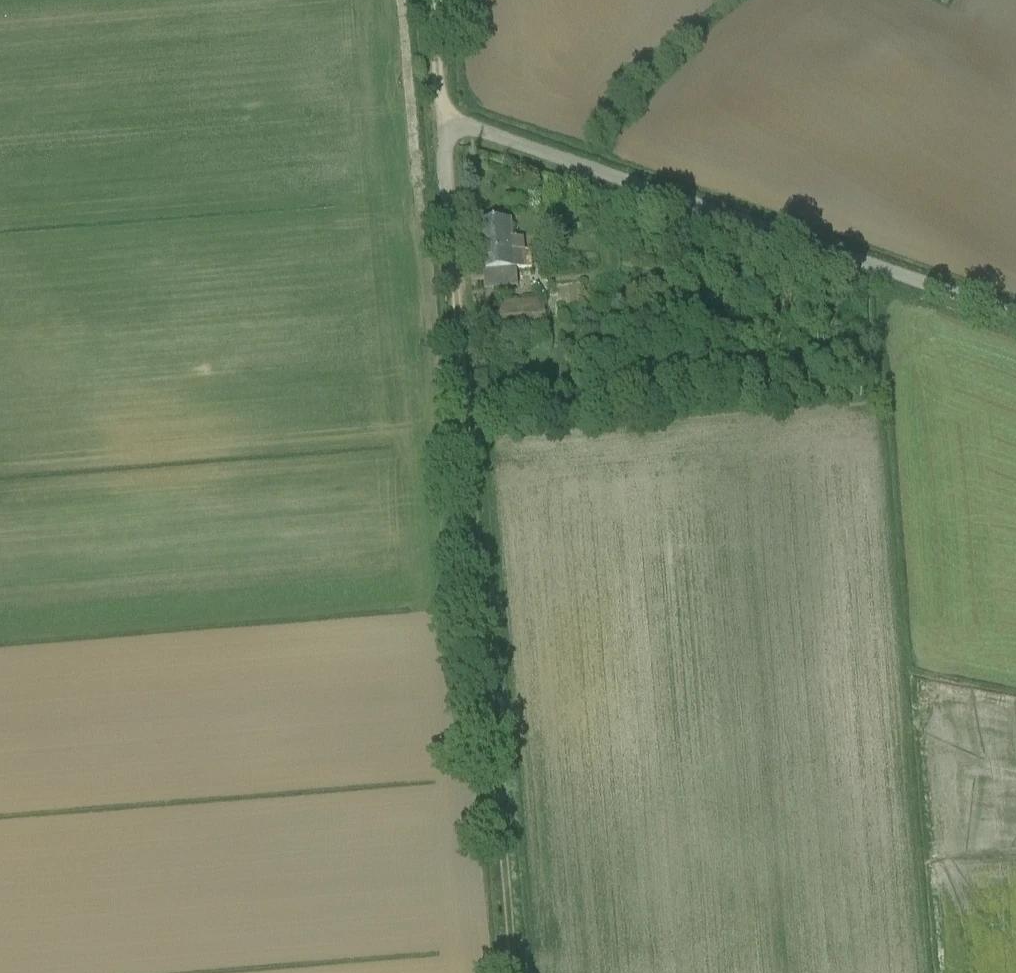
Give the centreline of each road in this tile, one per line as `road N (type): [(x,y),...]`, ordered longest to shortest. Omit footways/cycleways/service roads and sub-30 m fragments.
road 1 (track): [(431,0),(517,972)]
road 2 (track): [(1015,316),(443,124)]

